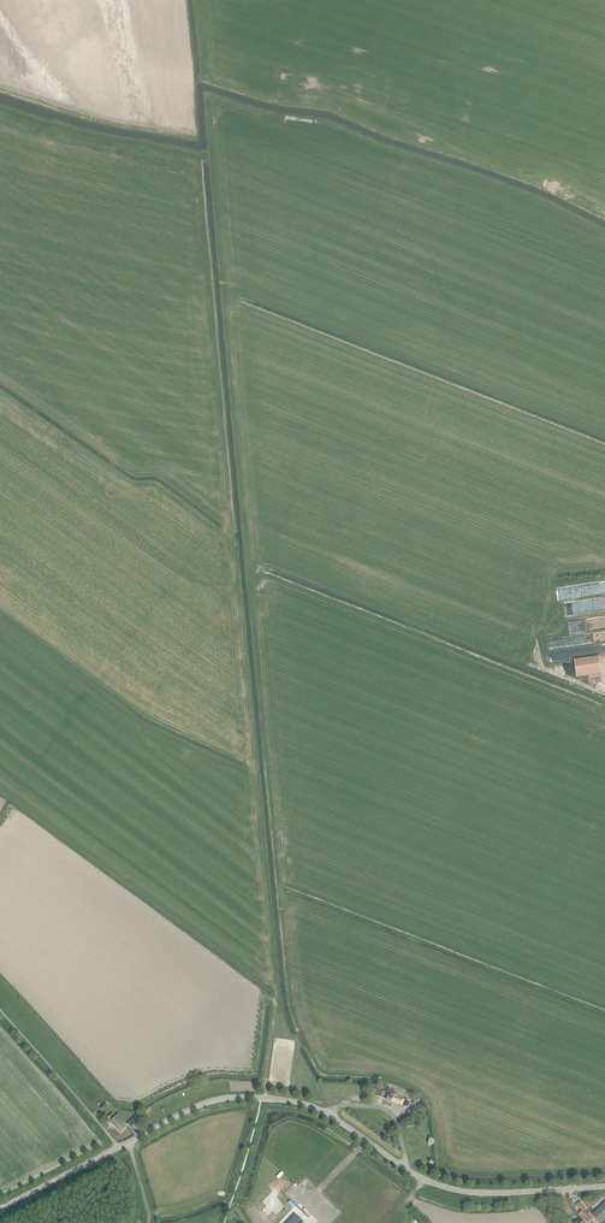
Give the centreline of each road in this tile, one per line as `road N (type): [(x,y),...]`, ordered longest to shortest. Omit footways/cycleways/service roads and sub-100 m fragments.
road 1 (unclassified): [(604,1186),(459,1191),(423,1179),(322,1111),(262,1097),(211,1101),(128,1142)]
road 2 (unclassified): [(0,1208),(128,1142)]

